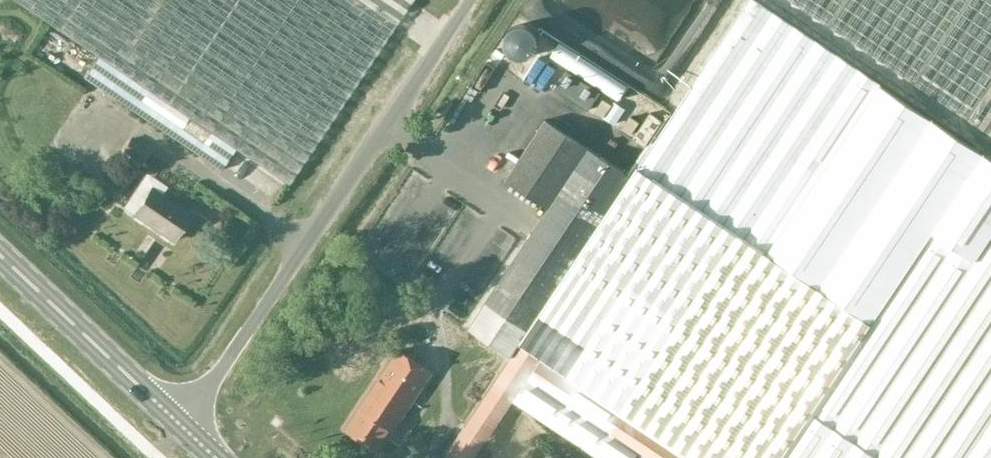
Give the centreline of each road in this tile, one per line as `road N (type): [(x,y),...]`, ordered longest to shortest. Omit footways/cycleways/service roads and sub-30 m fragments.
road 1 (unclassified): [(178,424),(469,0)]
road 2 (secondary): [(178,424),(0,256)]
road 3 (track): [(0,336),(130,457)]

